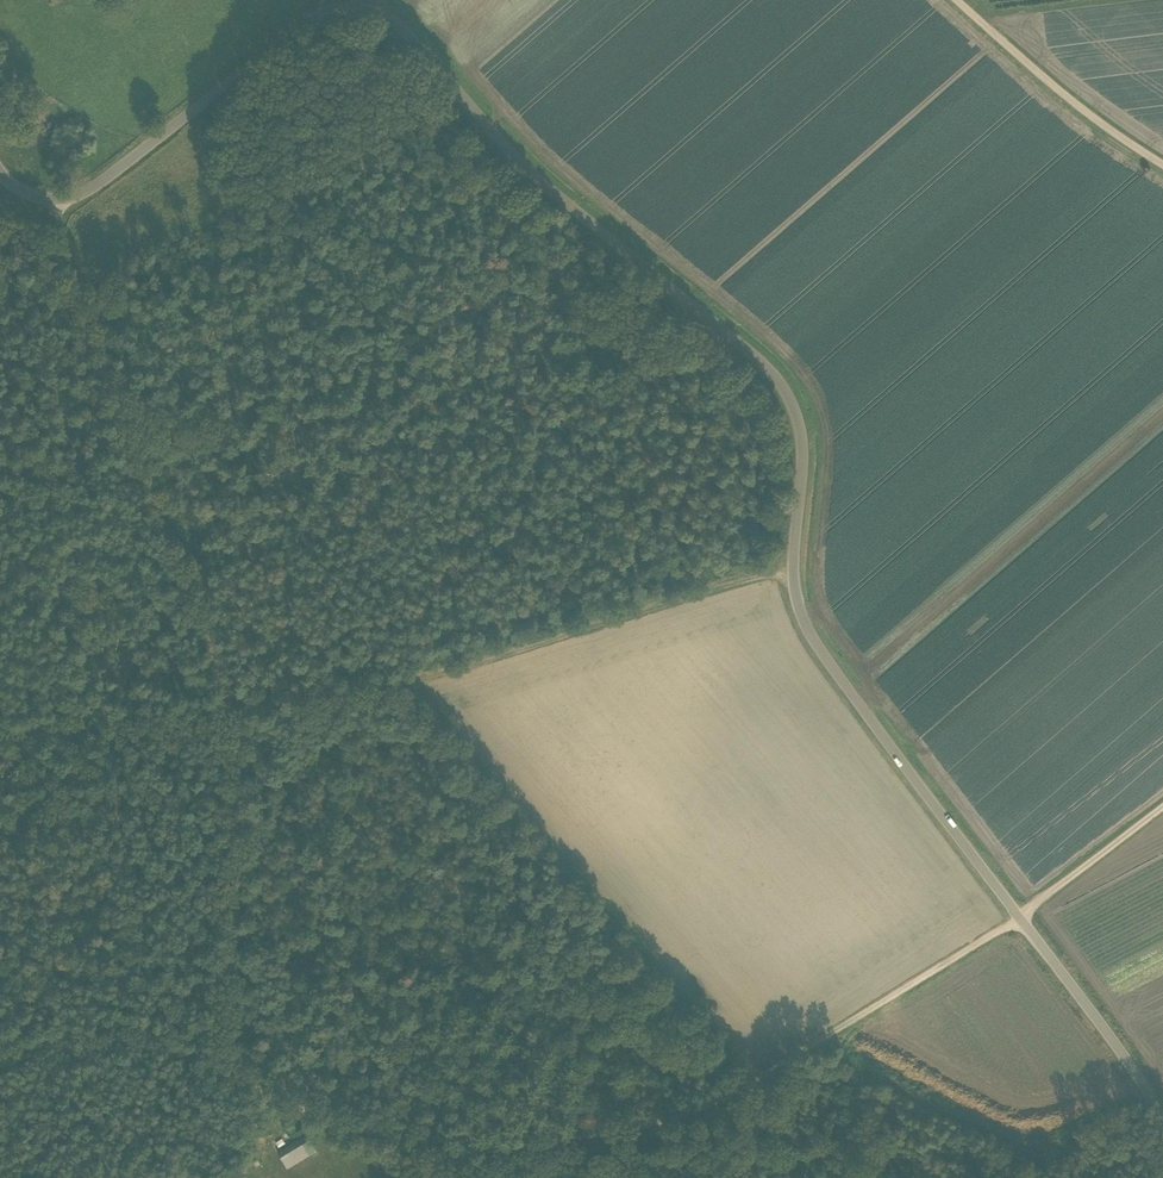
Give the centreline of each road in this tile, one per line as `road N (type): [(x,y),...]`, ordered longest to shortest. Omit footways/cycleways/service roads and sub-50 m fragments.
road 1 (unclassified): [(1162,1116),(813,634),(797,580),(799,412),(777,364),(544,173),(405,17),(358,2),(317,16),(62,207),(32,196),(0,166)]
road 2 (track): [(1162,810),(1016,927),(695,1109),(617,1144),(506,1152)]
road 3 (track): [(797,580),(757,582),(501,662),(404,683),(226,699)]
road 4 (track): [(226,699),(82,299),(62,207)]
road 5 (track): [(245,1079),(231,1048),(236,886),(226,699)]
road 6 (track): [(1162,164),(1093,121),(958,0)]
road 7 (track): [(245,1079),(176,1045),(0,1057)]
road 8 (track): [(0,729),(226,699)]
road 9 (track): [(404,1145),(311,1114),(245,1079)]

